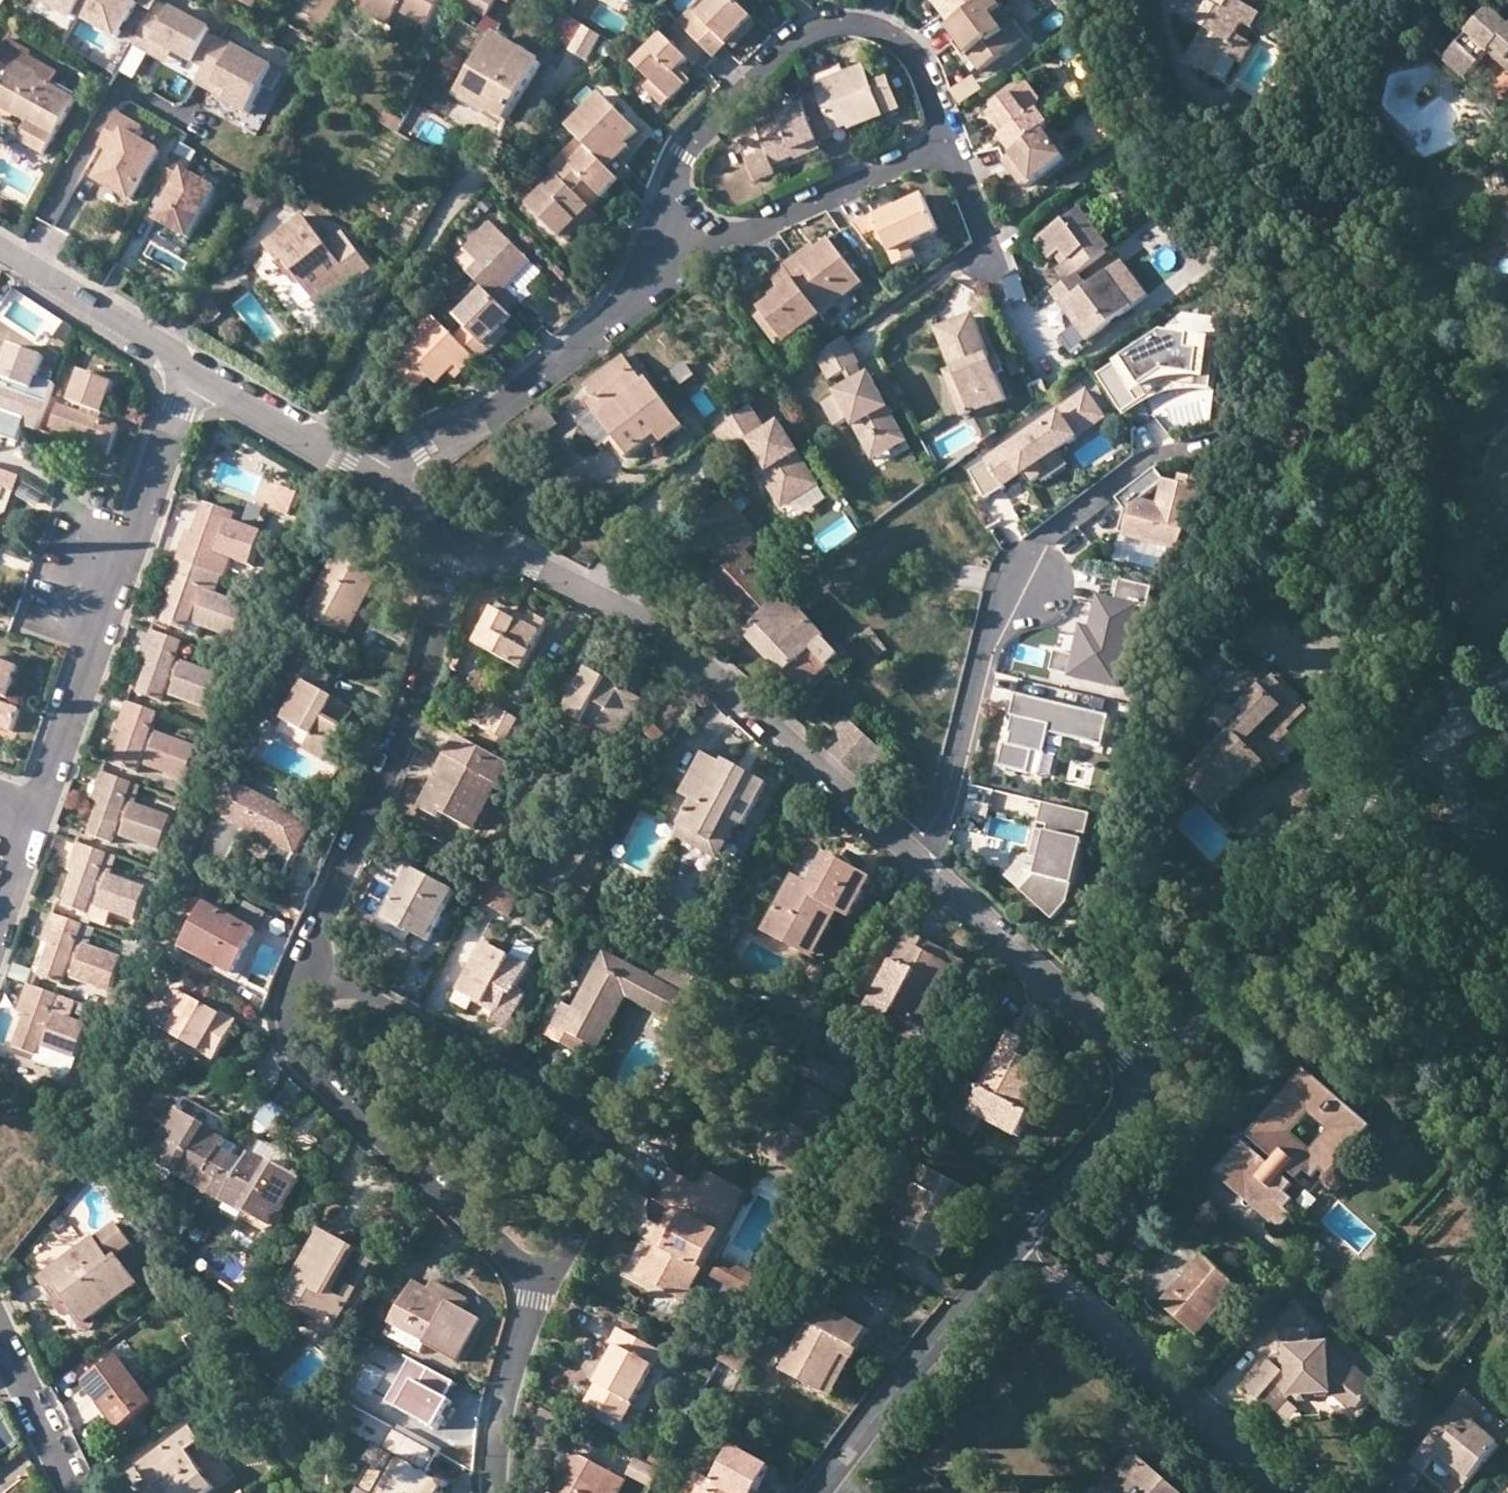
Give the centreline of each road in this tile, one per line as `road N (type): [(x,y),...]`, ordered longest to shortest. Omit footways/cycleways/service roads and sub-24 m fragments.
road 1 (residential): [(908,851),(678,638),(452,523)]
road 2 (residential): [(1154,1080),(1228,994),(1279,903),(1374,779),(1427,733),(1507,693)]
road 3 (residential): [(309,965),(507,1066),(608,1126),(618,1140),(614,1172),(571,1249),(533,1279)]
road 4 (residential): [(948,140),(904,36),(853,17),(799,31),(697,133),(649,283)]
road 5 (residential): [(452,523),(425,679),(353,840),(309,965)]
road 6 (residential): [(309,965),(293,1025),(312,1071),(533,1279)]
road 7 (residential): [(1010,1258),(1286,1492)]
road 8 (residential): [(649,283),(512,394),(389,466),(382,483)]
road 9 (residential): [(1154,1080),(908,851)]
road 10 (residential): [(948,140),(739,228),(649,283)]
road 11 (residential): [(818,1492),(1010,1258)]
road 12 (residential): [(908,851),(943,807),(982,642),(1025,580)]
road 13 (residential): [(32,824),(113,589)]
road 14 (residential): [(194,374),(171,351),(0,248)]
road 15 (residential): [(113,589),(194,374)]
road 16 (residential): [(1010,1258),(1154,1080)]
road 17 (residential): [(382,483),(194,374)]
road 18 (residential): [(533,1279),(504,1406),(498,1492)]
road 19 (residential): [(0,1339),(73,1492)]
road 20 (residential): [(989,262),(990,240),(948,140)]

